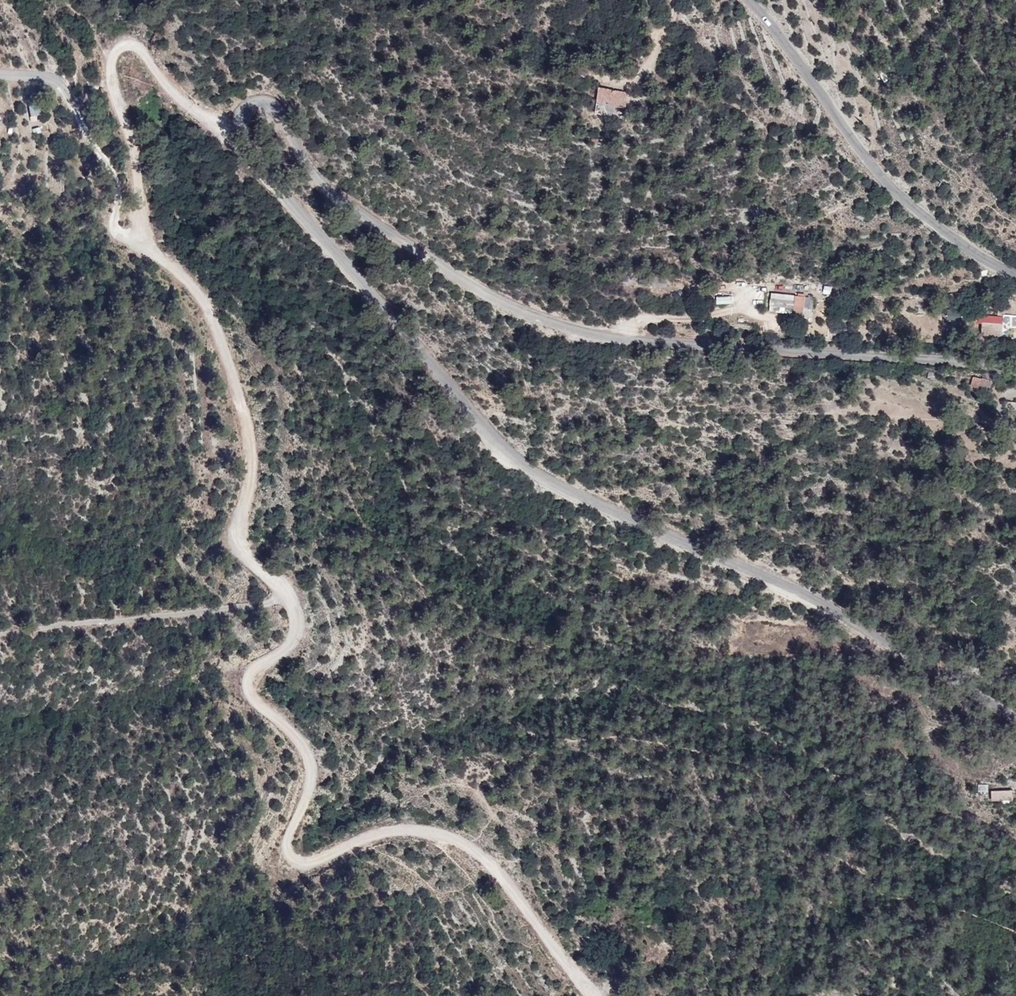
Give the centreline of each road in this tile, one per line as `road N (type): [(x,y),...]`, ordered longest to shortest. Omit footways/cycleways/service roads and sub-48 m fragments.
road 1 (unclassified): [(1015,717),(826,605),(563,491),(509,453),(236,134),(243,112),(267,102),(328,185),(467,282),(523,312),(600,337),(1015,372)]
road 2 (track): [(594,995),(482,856),(431,830),(381,835),(301,862),(283,845),(308,793),(310,763),(246,681),(286,647),(299,624),(287,594),(238,537),(251,490),(249,438),(221,338),(201,293),(145,245),(115,102),(111,69),(119,54),(146,55),(169,89),(218,132),(236,134)]
road 3 (unclassified): [(748,0),(893,189),(1015,276)]
road 4 (track): [(287,594),(260,604),(0,635)]

